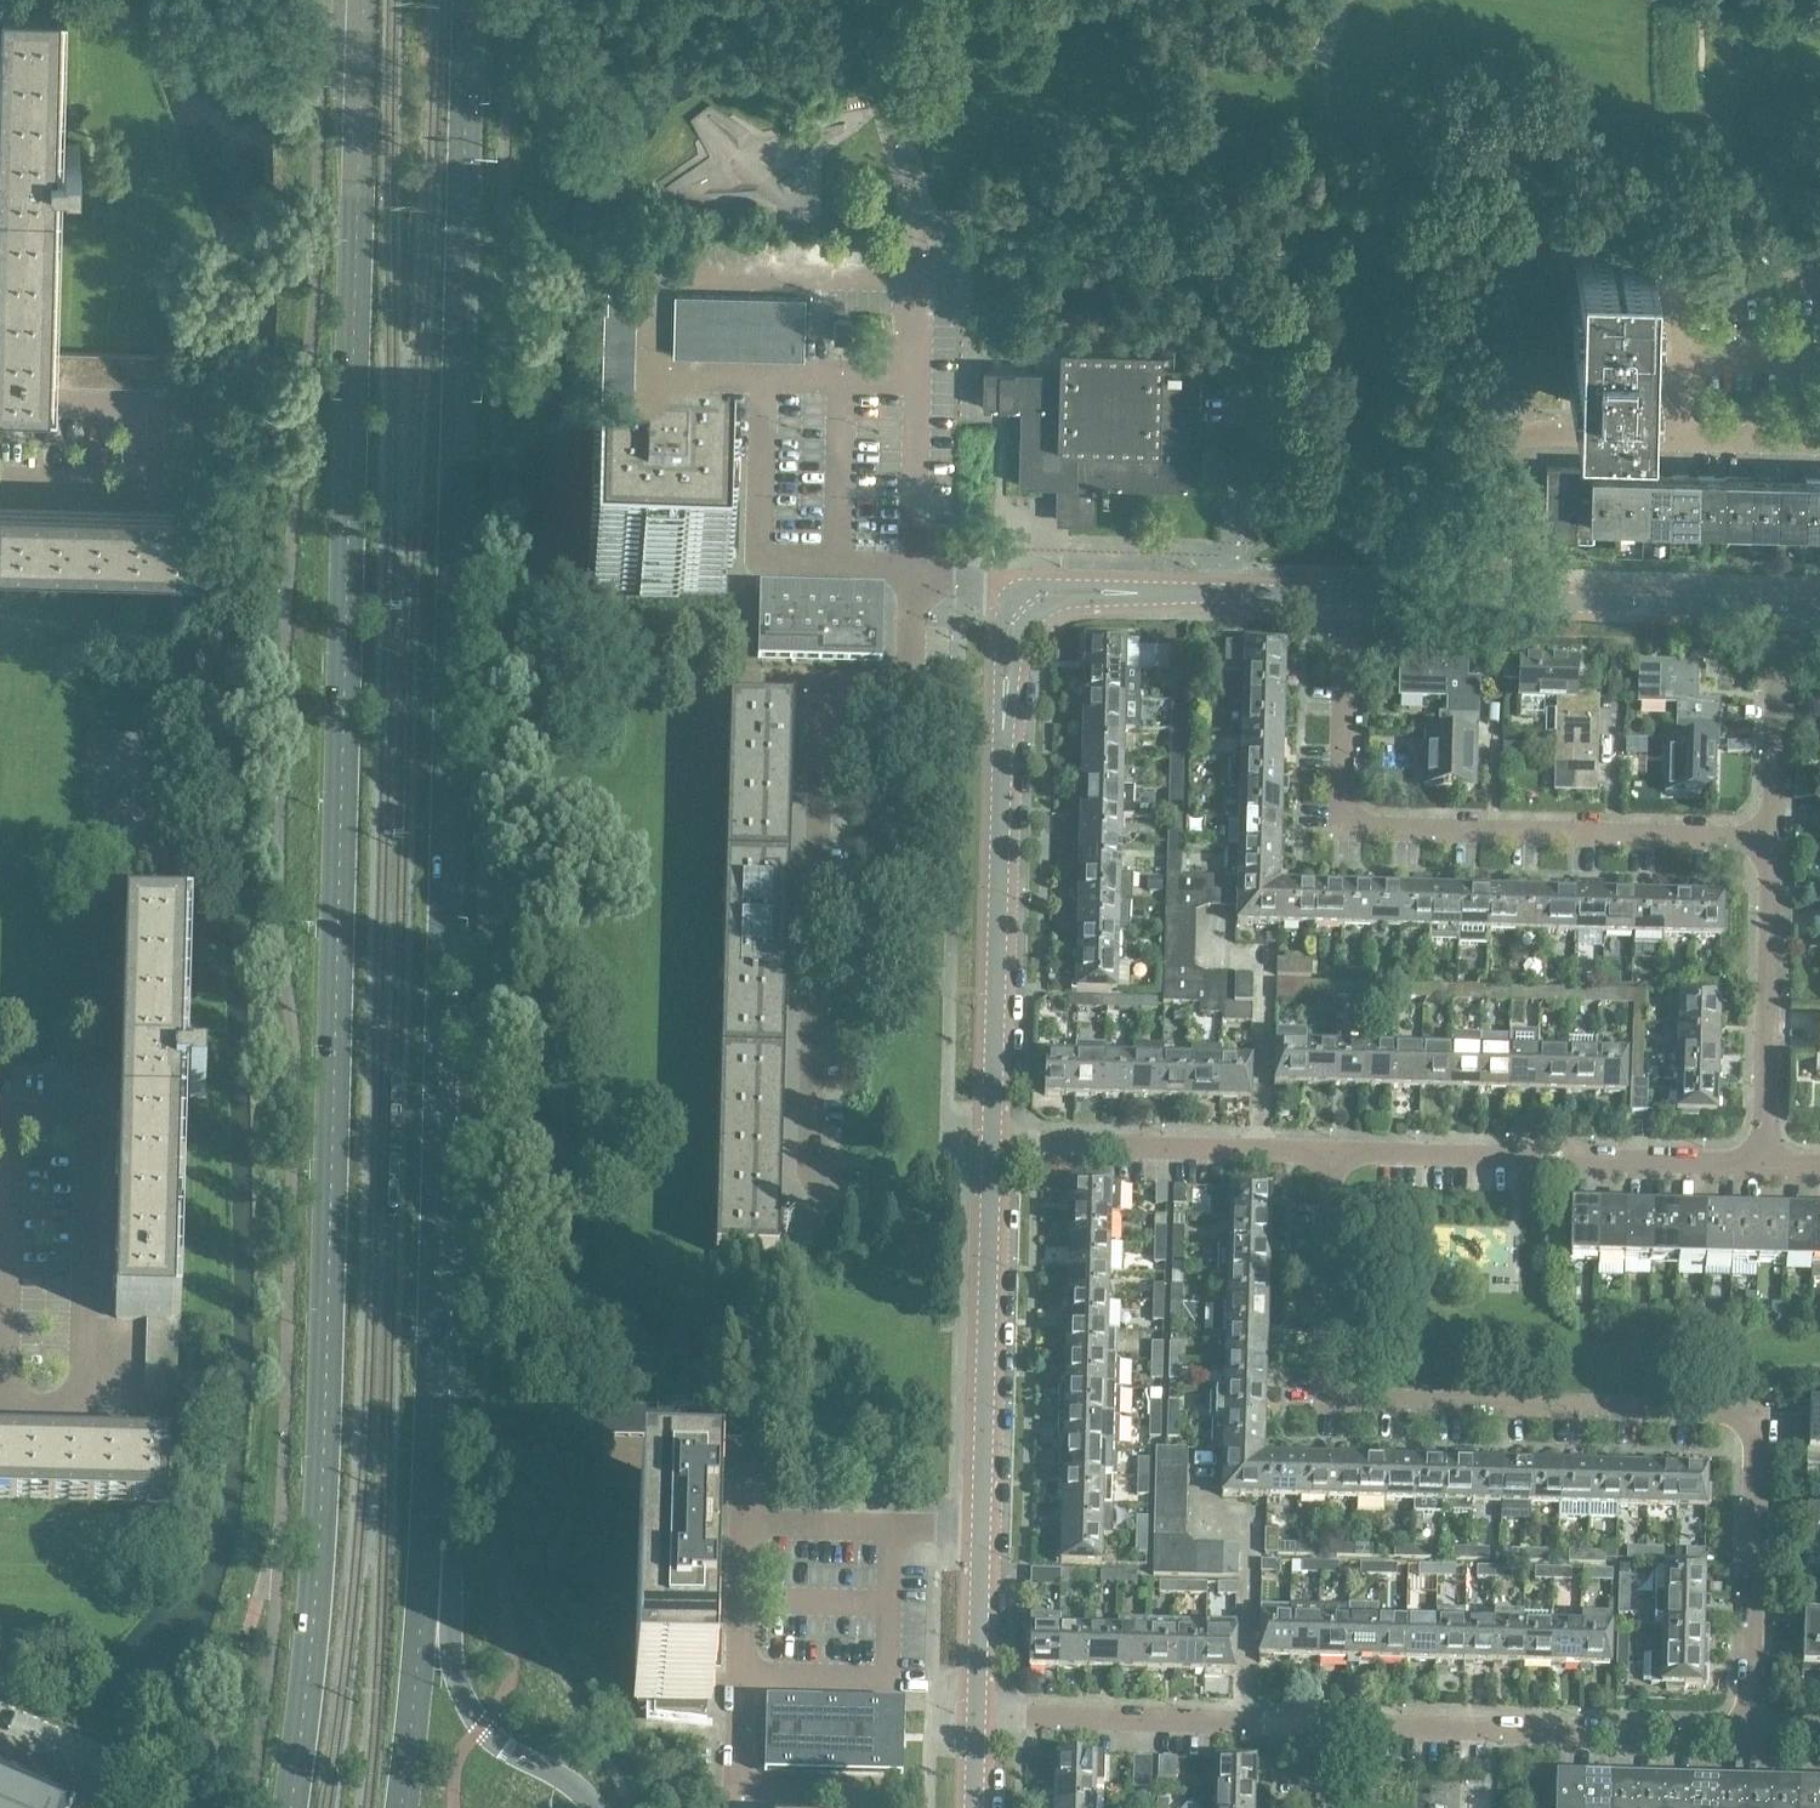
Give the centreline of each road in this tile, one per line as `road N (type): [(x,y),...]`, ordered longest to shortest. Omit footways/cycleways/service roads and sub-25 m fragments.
road 1 (secondary): [(367,0),(323,1528),(292,1807)]
road 2 (secondary): [(433,1478),(473,0)]
road 3 (residential): [(1747,1729),(1748,1425),(1738,1413),(1309,1402),(1313,1150)]
road 4 (unclassified): [(993,1143),(1009,621),(1018,604),(1044,593),(1346,601)]
road 5 (residential): [(1767,839),(1351,824),(1343,814),(1346,601)]
road 6 (unclassified): [(975,1709),(993,1143)]
road 7 (residential): [(1763,1160),(1313,1150)]
road 8 (unclassified): [(1532,606),(1534,453),(1545,446),(1819,454)]
road 9 (residential): [(1747,1729),(1310,1718)]
road 10 (secondary): [(593,1807),(569,1783),(481,1727),(454,1678),(433,1478)]
road 11 (residential): [(1310,1718),(975,1709)]
road 12 (secondary): [(404,1807),(433,1478)]
road 13 (residential): [(1763,1160),(1767,839)]
road 14 (residential): [(1313,1150),(993,1143)]
road 15 (unclassified): [(1770,613),(1532,606)]
road 16 (residential): [(1767,839),(1770,613)]
road 17 (unclassified): [(1346,601),(1532,606)]
road 18 (unclassified): [(139,481),(0,477)]
road 19 (unclassified): [(125,1389),(0,1388)]

